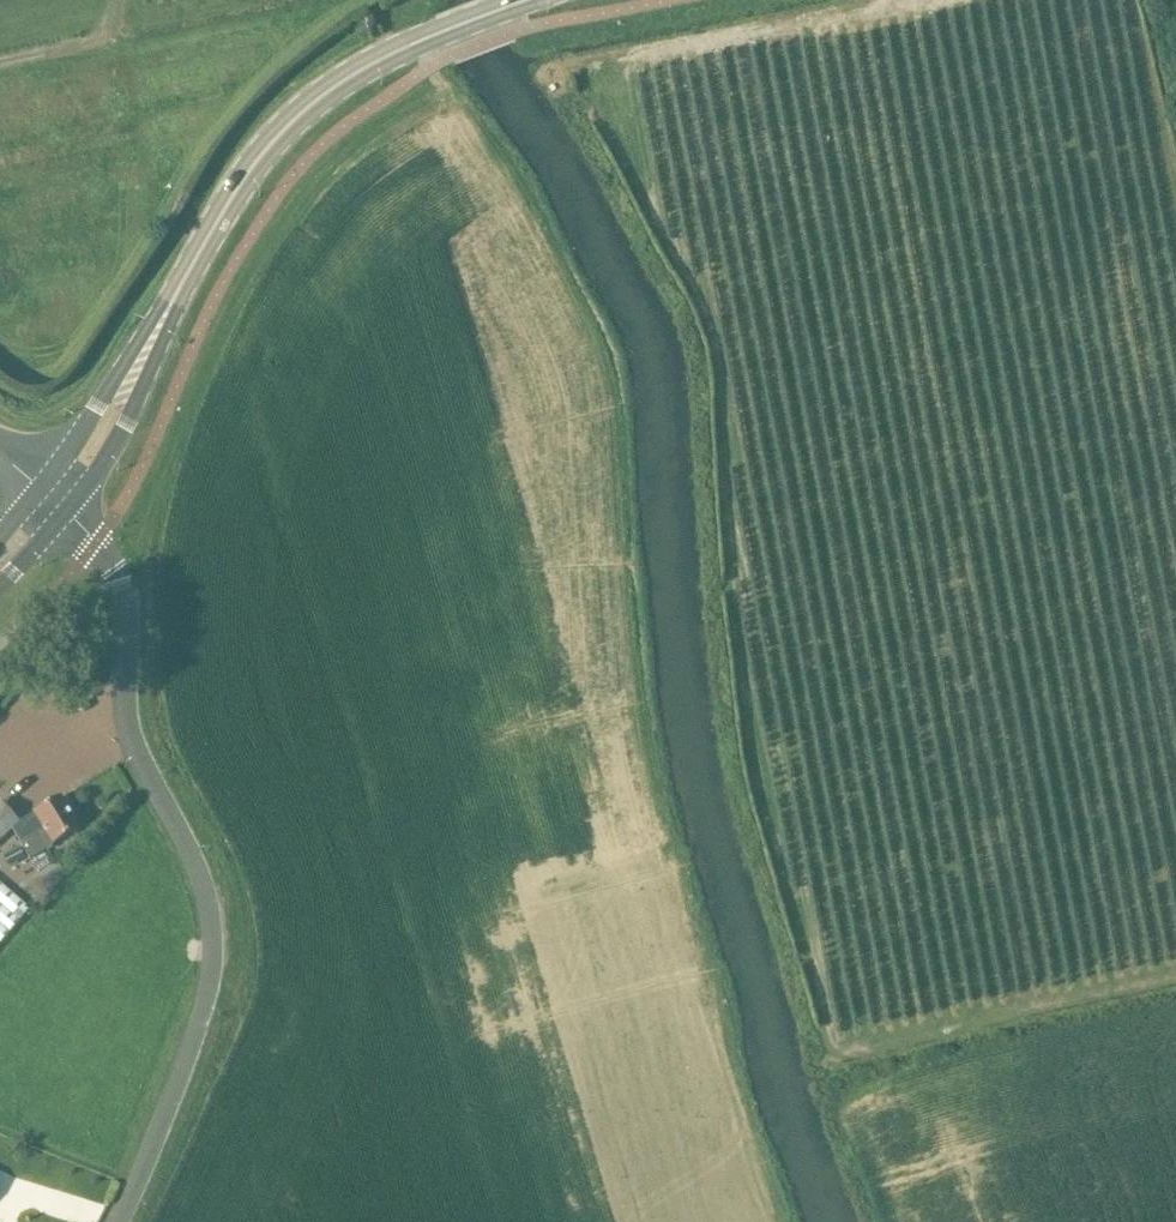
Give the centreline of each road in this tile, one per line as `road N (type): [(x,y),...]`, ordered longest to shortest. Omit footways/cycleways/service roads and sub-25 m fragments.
road 1 (unclassified): [(115,1221),(179,1083),(211,981),(212,917),(193,859),(133,752),(123,590),(95,542),(48,504)]
road 2 (secondary): [(48,504),(121,411),(236,199),(300,122),(436,34),(528,0)]

